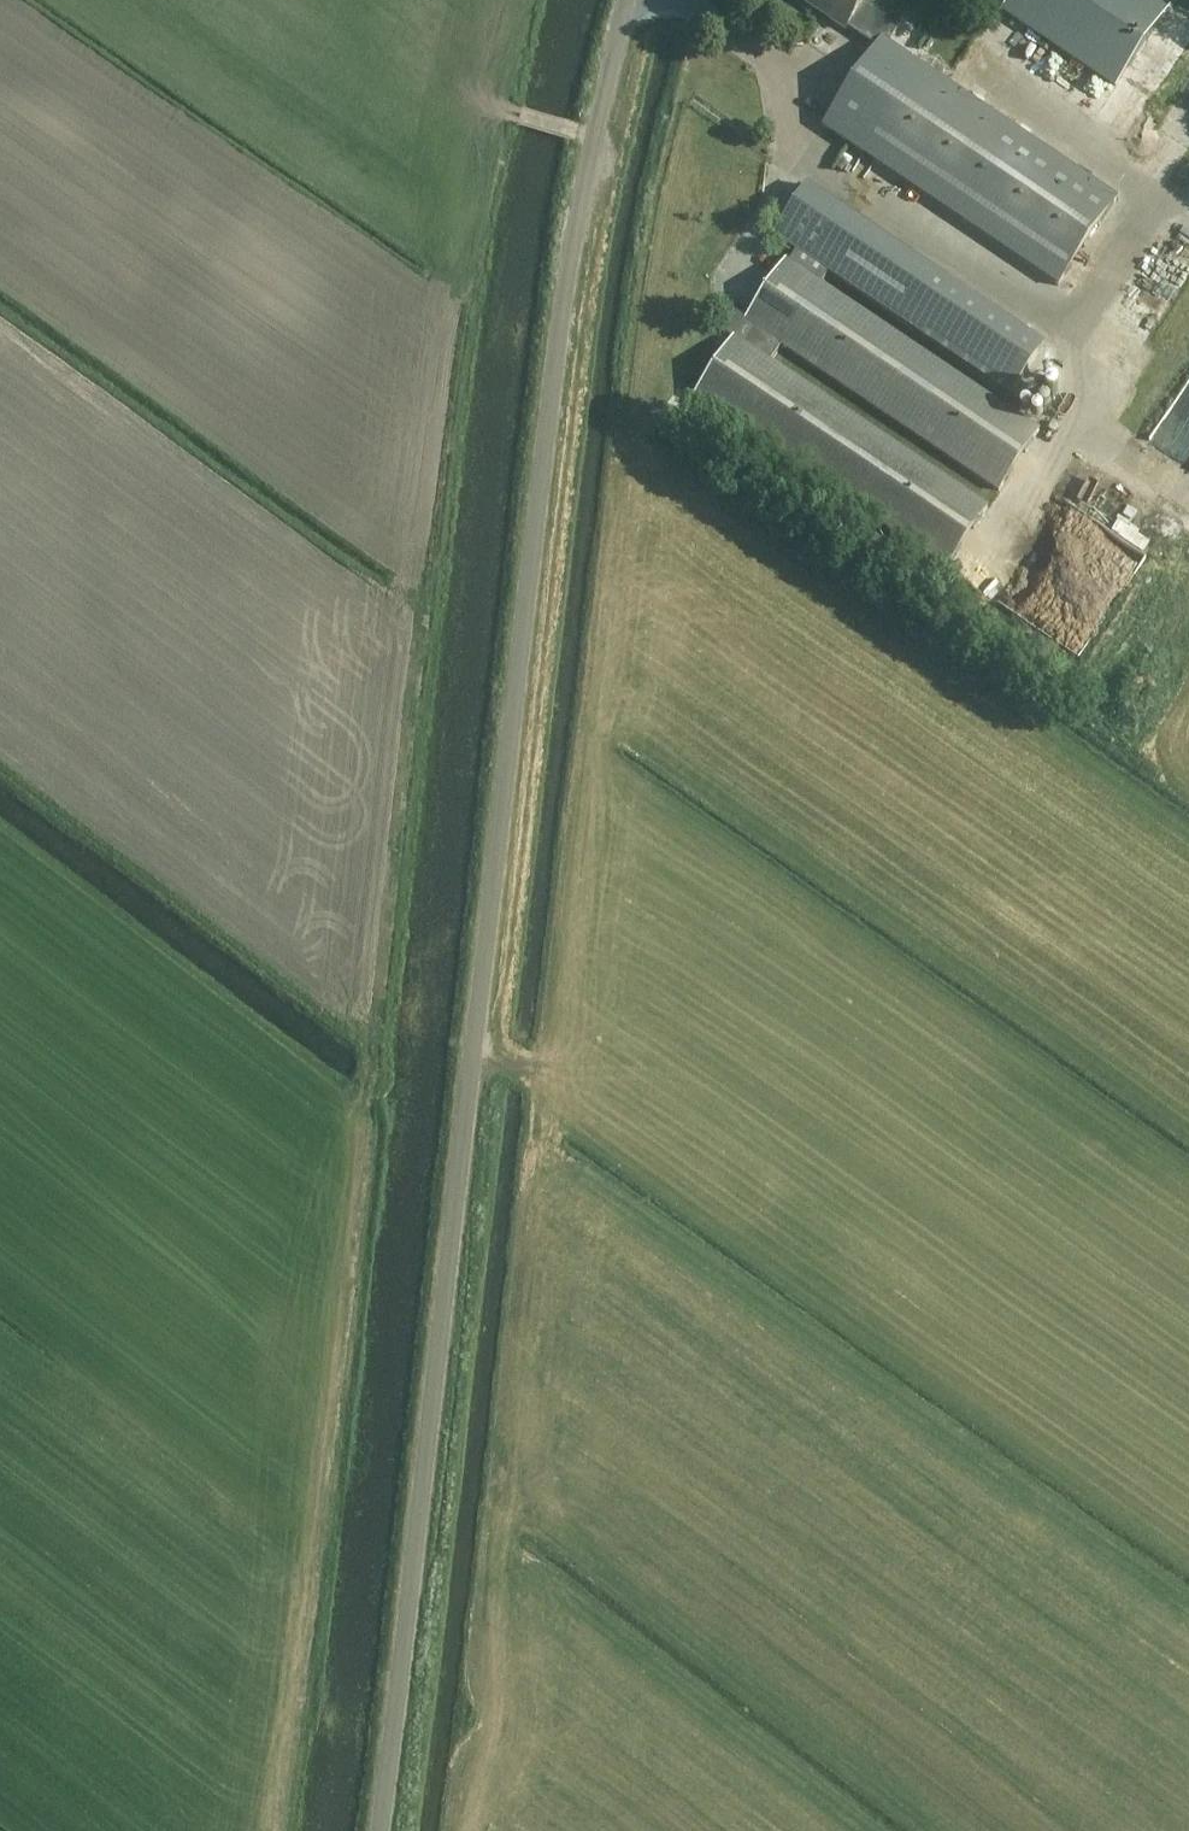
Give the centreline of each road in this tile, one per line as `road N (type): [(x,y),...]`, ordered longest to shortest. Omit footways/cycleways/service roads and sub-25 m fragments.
road 1 (unclassified): [(379,1830),(564,293),(625,0)]

